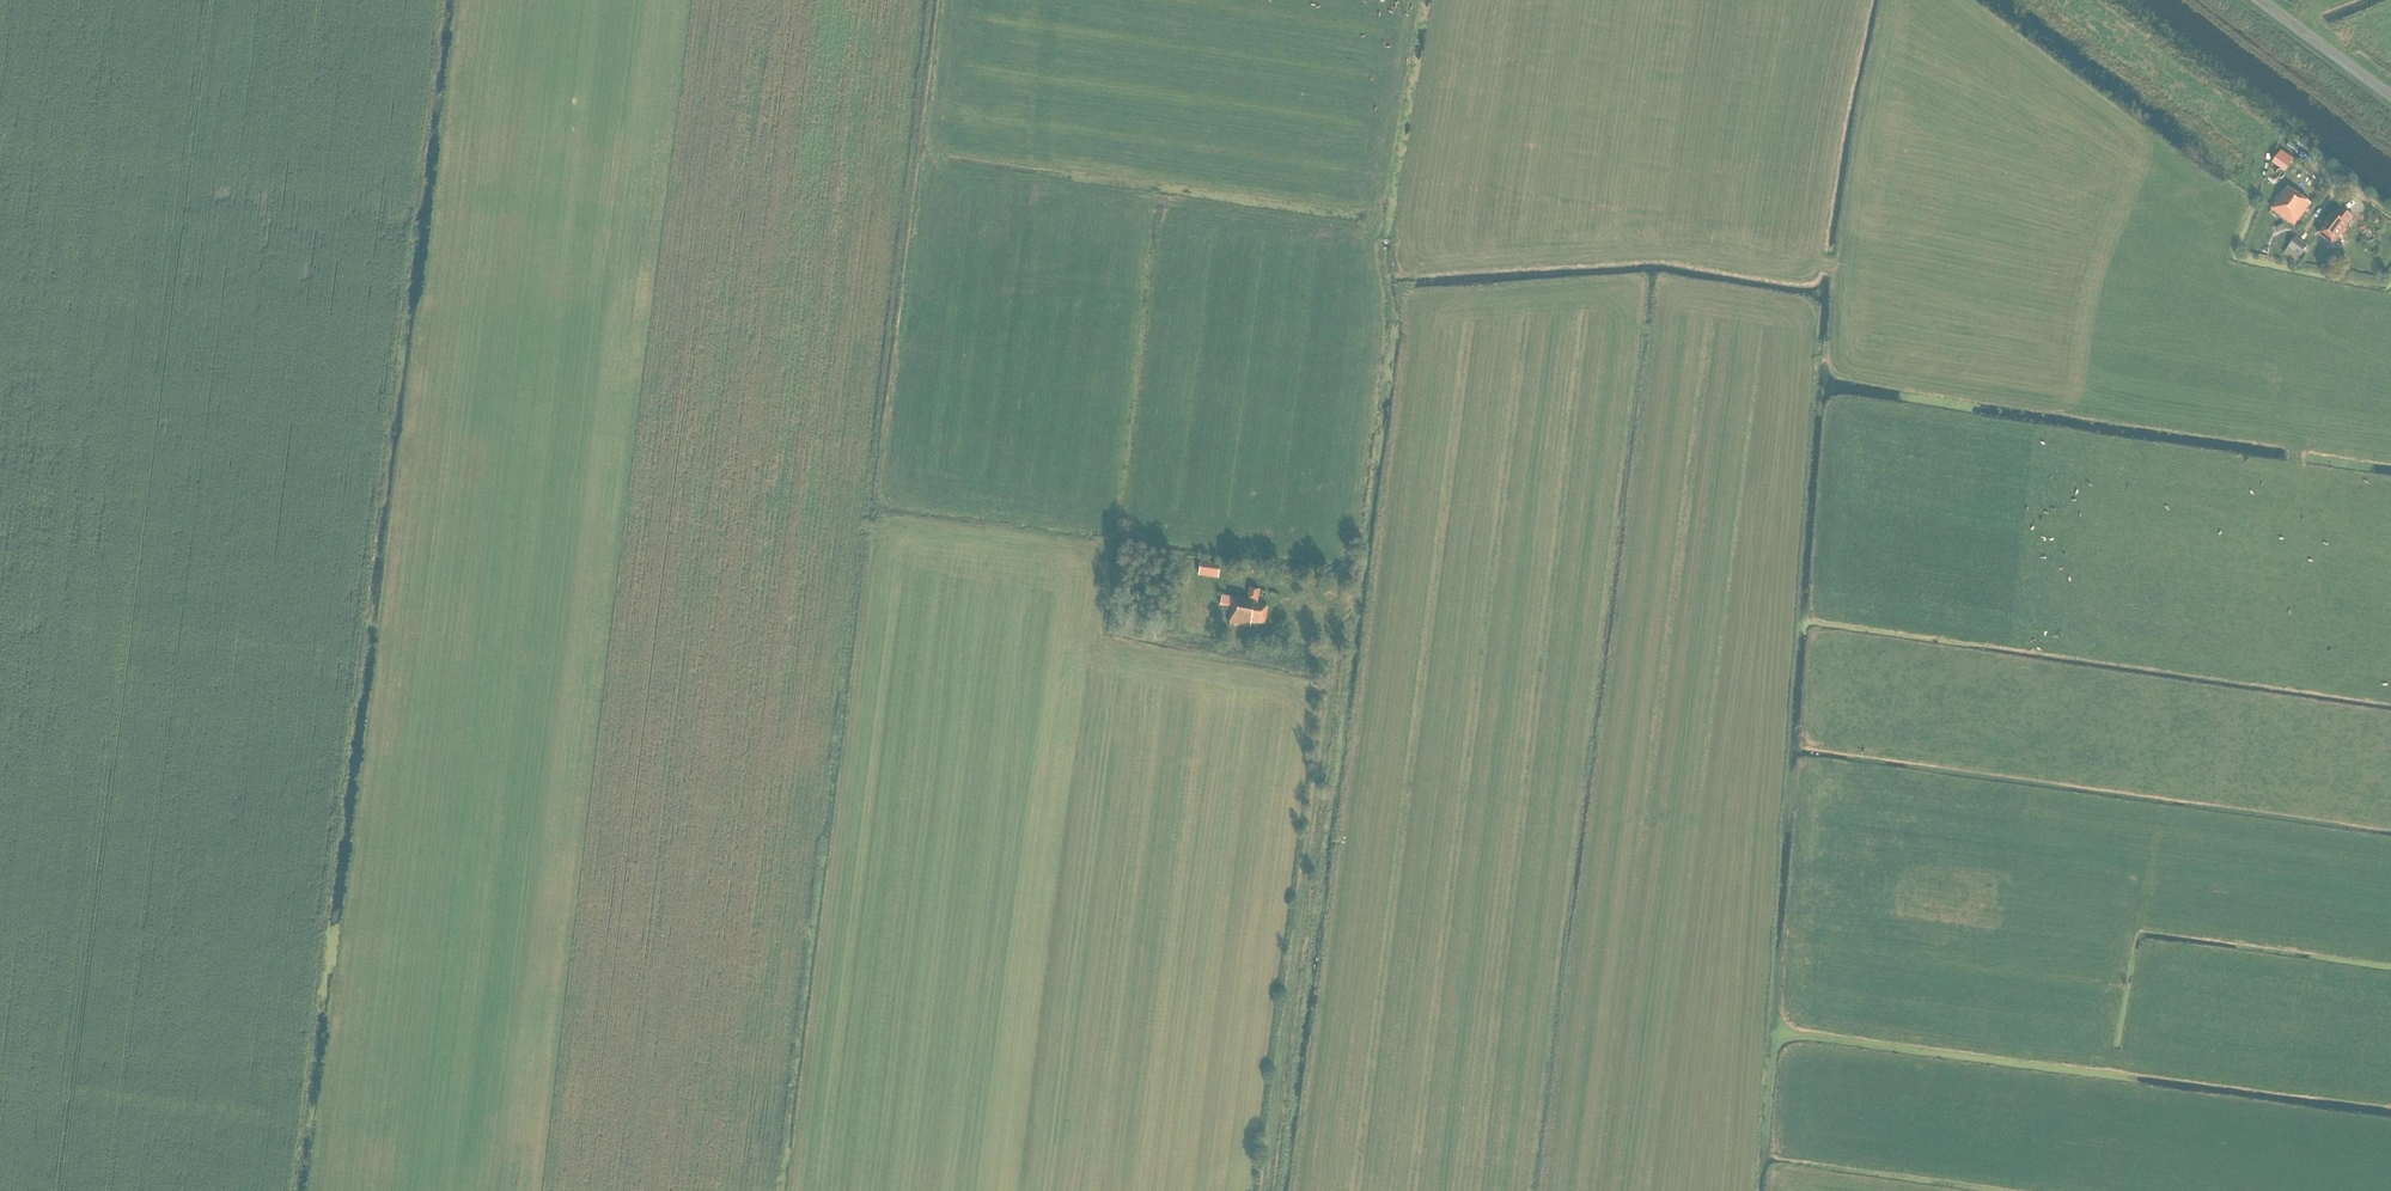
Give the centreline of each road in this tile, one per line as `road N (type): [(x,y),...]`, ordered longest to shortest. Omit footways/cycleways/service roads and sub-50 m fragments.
road 1 (track): [(1263,1190),(1333,650)]
road 2 (tertiary): [(2390,96),(2259,0)]

